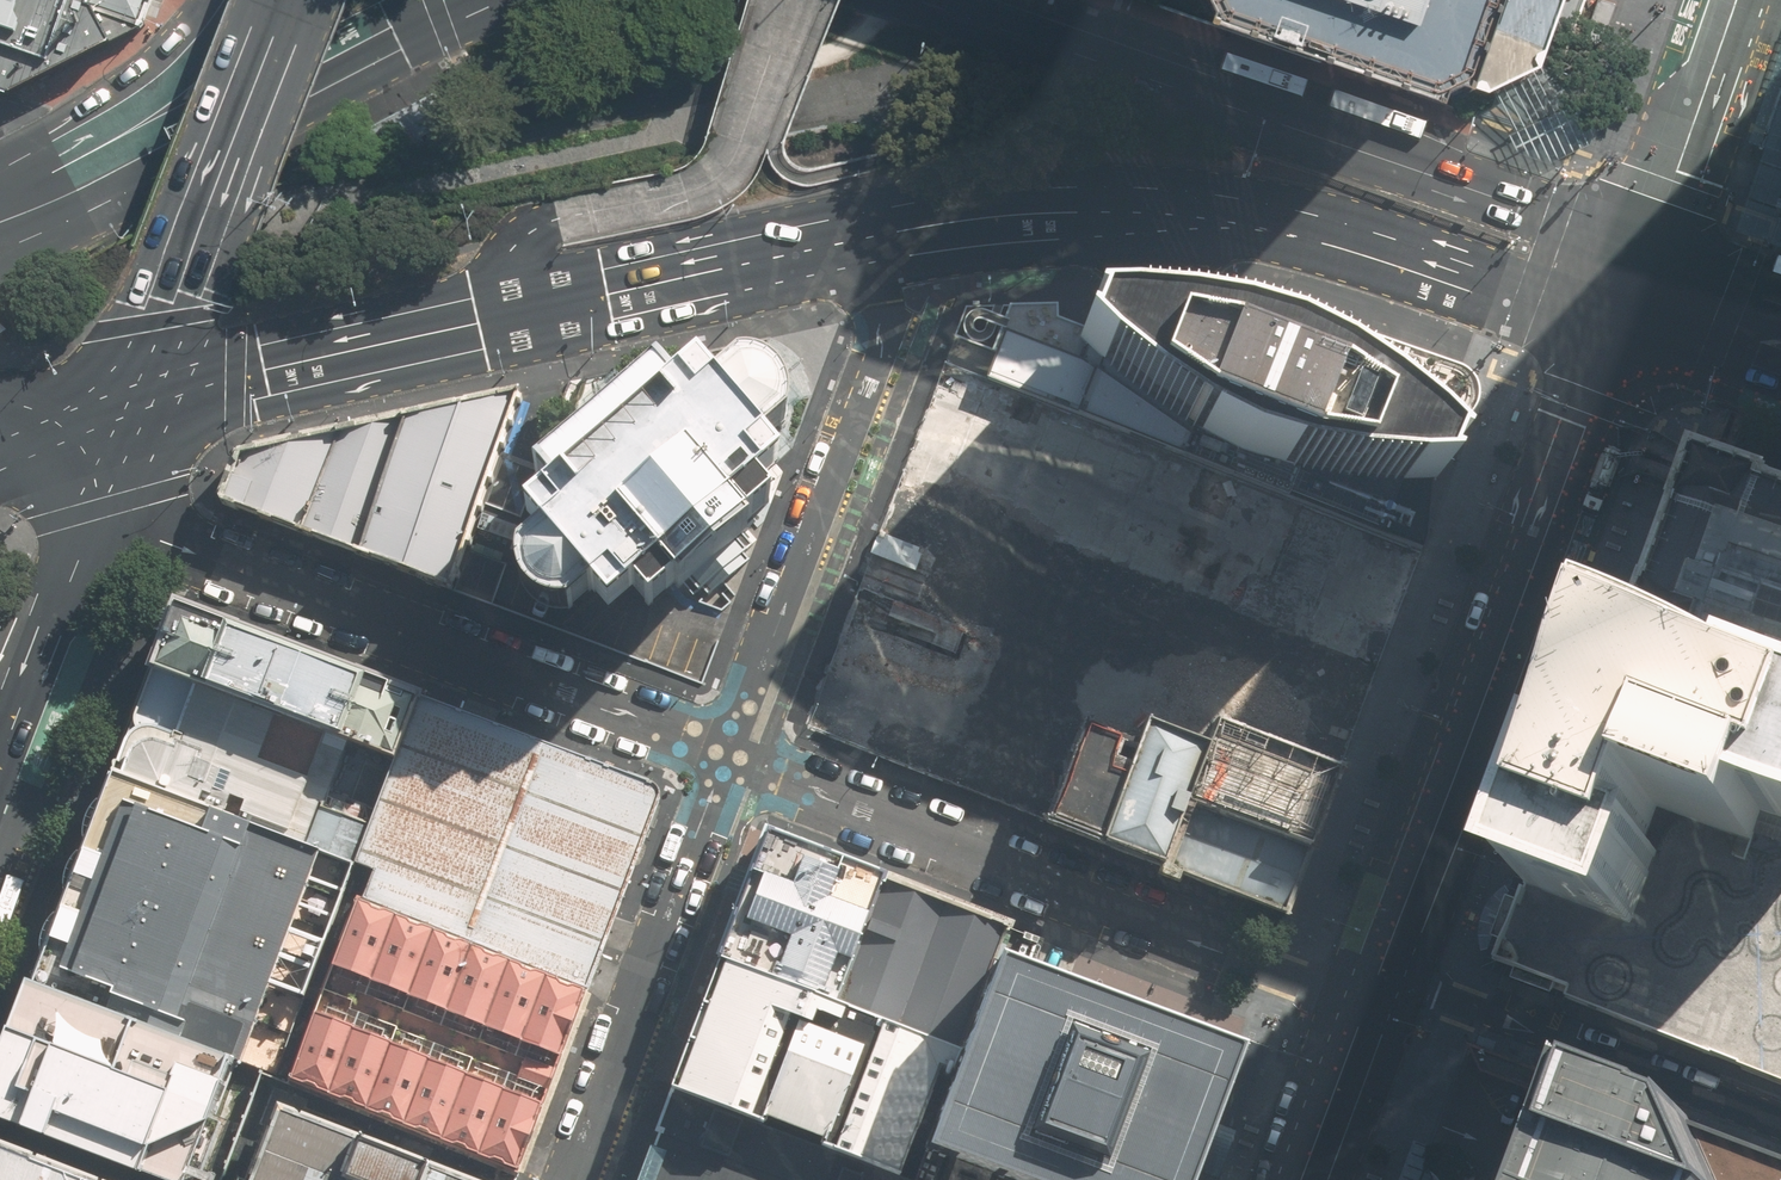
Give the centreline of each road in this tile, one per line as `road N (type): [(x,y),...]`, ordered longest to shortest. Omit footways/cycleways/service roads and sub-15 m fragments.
road 1 (secondary): [(882,239),(142,400)]
road 2 (secondary): [(1619,305),(1332,236),(1166,209),(1029,214),(882,239)]
road 3 (secondary): [(952,0),(1638,240)]
road 4 (tertiary): [(1619,305),(1383,986)]
road 5 (residential): [(1383,986),(1293,977),(728,755)]
road 6 (residential): [(102,518),(728,755)]
road 7 (residential): [(728,755),(888,340),(882,239)]
road 8 (residential): [(578,1179),(728,755)]
road 9 (secondary): [(294,0),(142,400)]
road 10 (residential): [(1780,1115),(1435,987),(1383,986)]
road 11 (secondary): [(96,163),(263,80),(467,0)]
road 12 (primary): [(102,518),(0,778)]
road 13 (track): [(644,132),(915,84)]
road 14 (residential): [(1638,240),(1724,0)]
road 15 (secondary): [(96,163),(222,0)]
road 16 (tertiary): [(1383,986),(1313,1179)]
road 17 (primary): [(142,400),(0,423)]
road 18 (primary): [(142,400),(102,518)]
road 19 (secondary): [(1638,240),(1726,327)]

